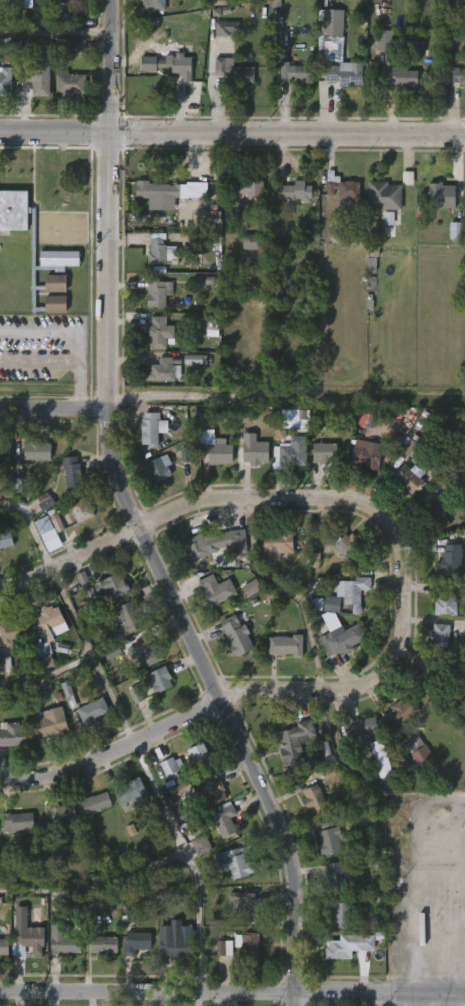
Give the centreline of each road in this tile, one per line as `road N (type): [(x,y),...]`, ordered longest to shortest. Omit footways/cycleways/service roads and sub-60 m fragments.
road 1 (residential): [(296,1005),(291,850),(118,479),(108,410),(112,0)]
road 2 (residential): [(222,700),(244,690),(335,692),(386,671),(400,642),(401,547),(385,516),(350,501),(220,496),(141,527)]
road 3 (residential): [(0,991),(464,995)]
road 4 (tertiary): [(0,133),(464,135)]
road 5 (residential): [(0,781),(52,776),(222,700)]
road 6 (residential): [(0,588),(141,527)]

